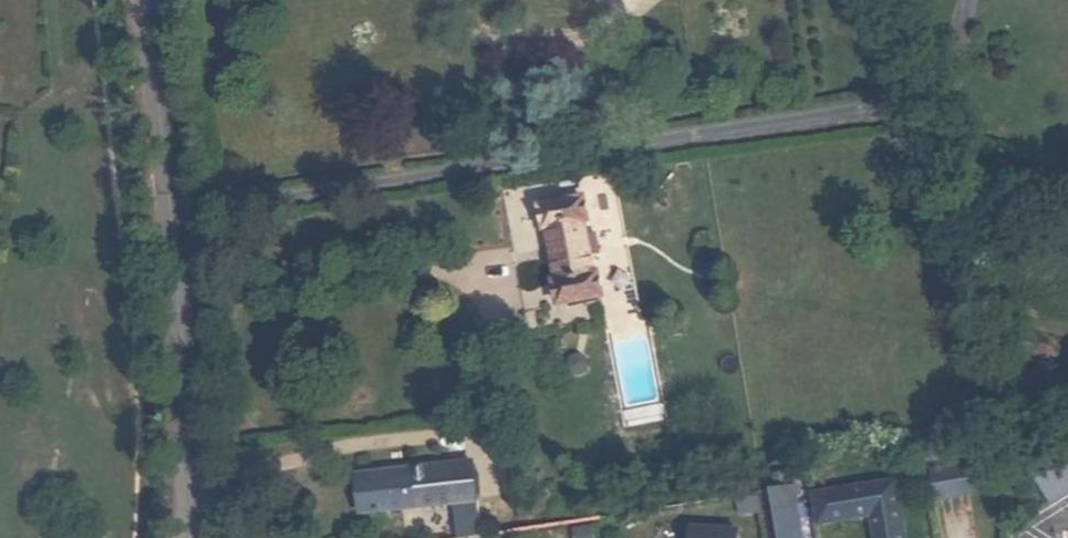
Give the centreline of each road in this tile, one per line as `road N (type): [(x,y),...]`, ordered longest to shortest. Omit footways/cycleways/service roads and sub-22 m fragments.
road 1 (tertiary): [(145,0),(190,537)]

